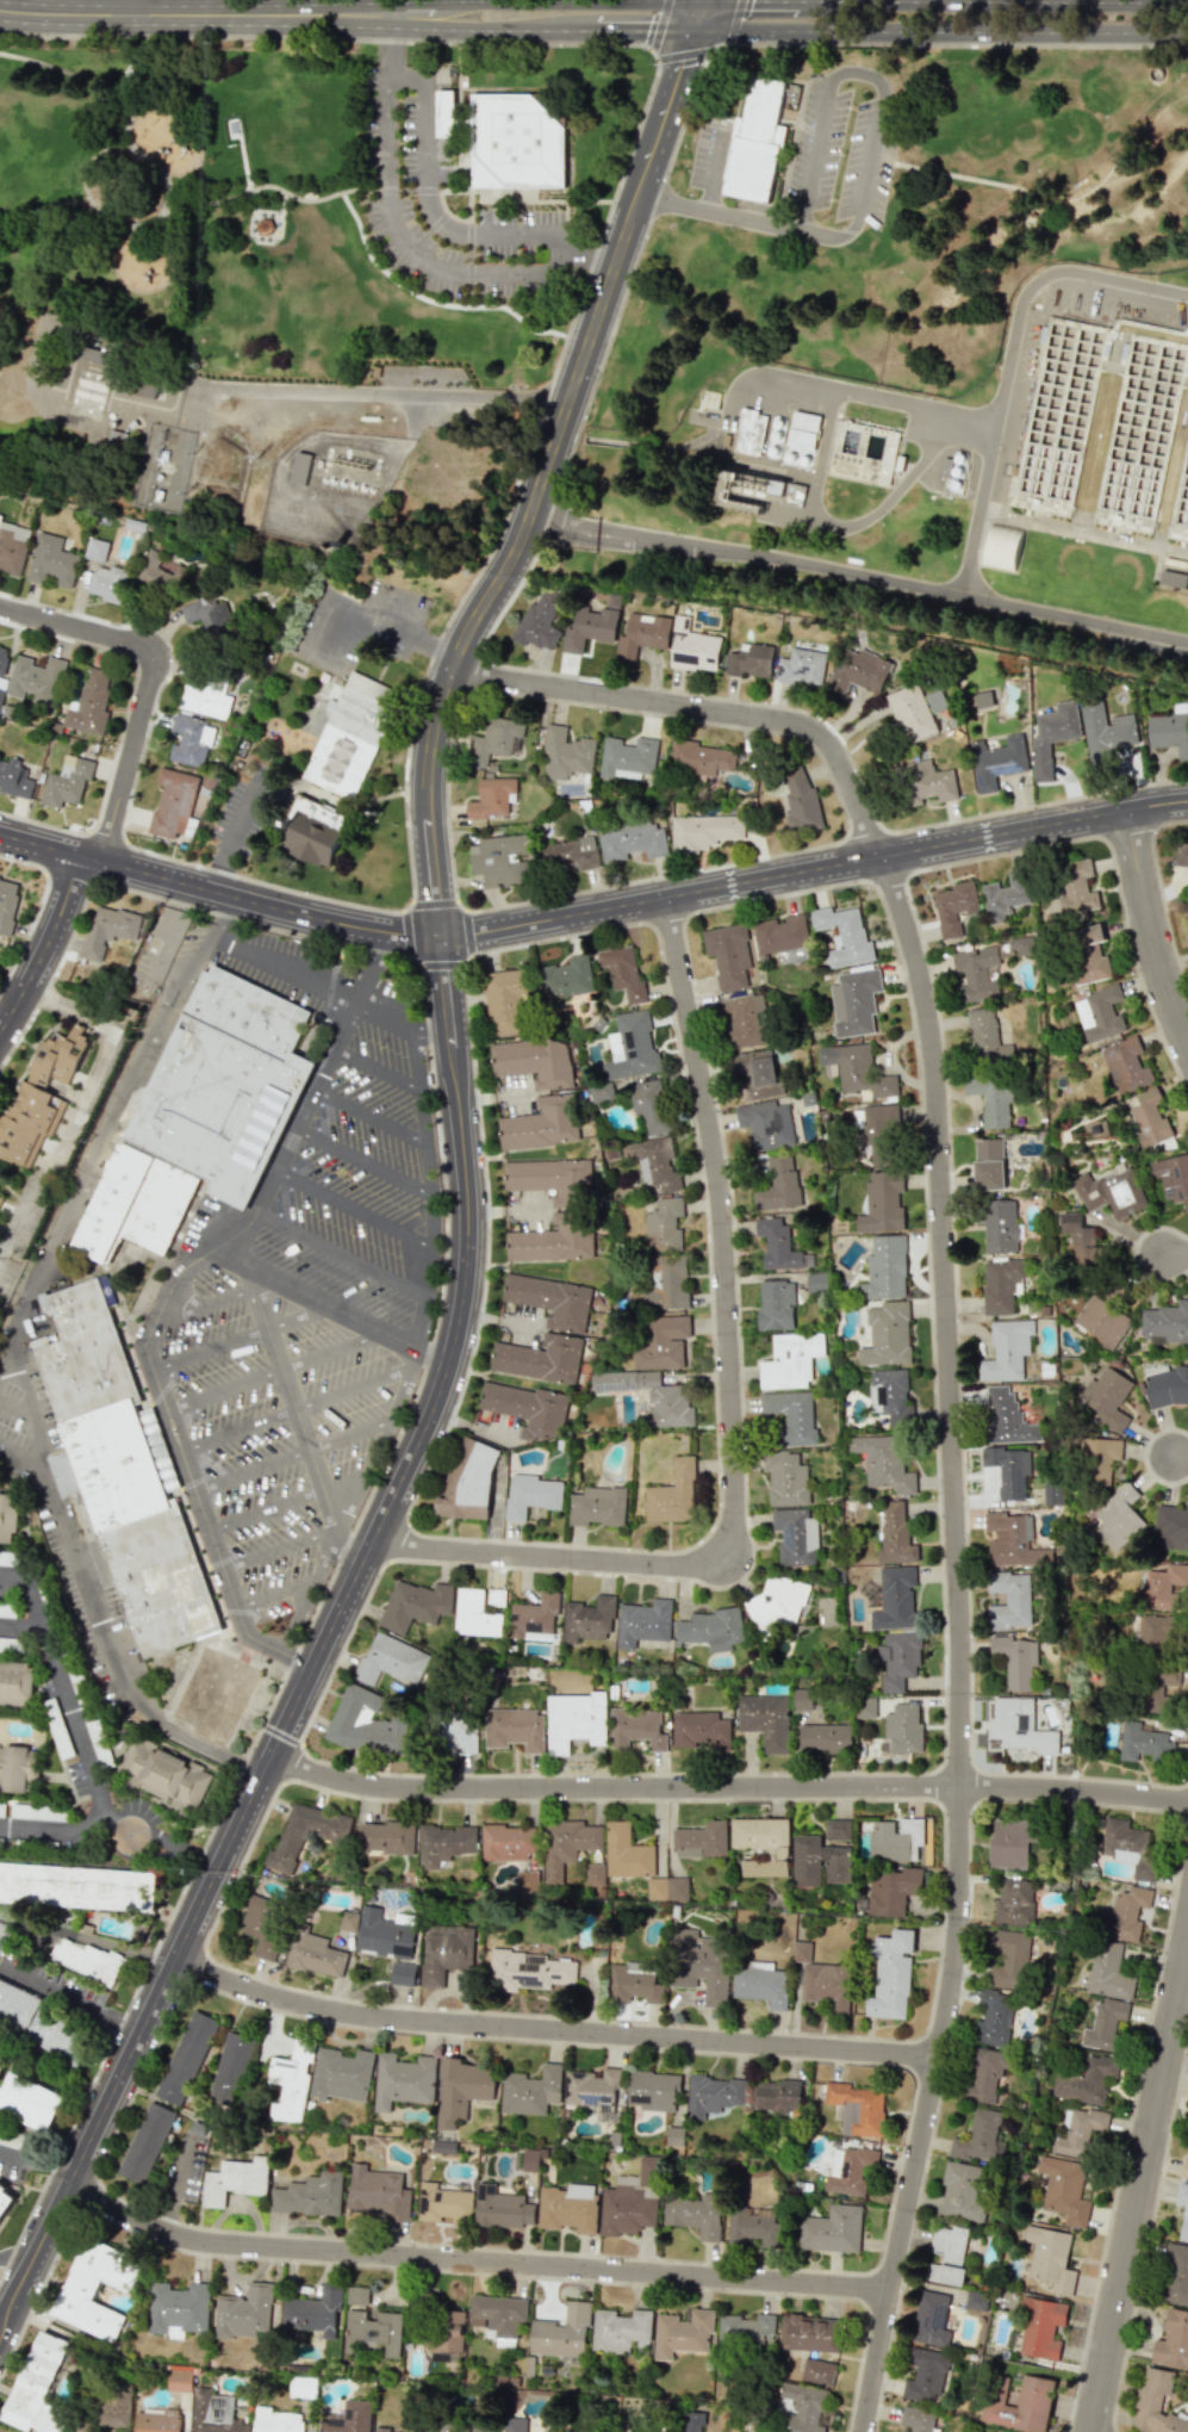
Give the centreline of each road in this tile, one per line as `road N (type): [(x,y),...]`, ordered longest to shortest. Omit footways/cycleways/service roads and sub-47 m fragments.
road 1 (residential): [(448,668),(814,732),(835,753),(894,880),(921,975),(935,1073),(964,1855),(956,1978),(865,2431)]
road 2 (tertiary): [(444,935),(472,1196),(469,1282),(453,1365),(70,2188)]
road 3 (residential): [(671,899),(720,1191),(732,1507),(722,1535),(701,1557),(668,1565),(375,1543)]
road 4 (tertiary): [(699,29),(525,528),(455,646),(436,707),(429,771),(444,935)]
road 5 (residential): [(278,1750),(355,1780),(405,1785),(963,1788),(1187,1803)]
road 6 (residential): [(70,2188),(160,2229),(214,2242),(894,2290)]
road 7 (residential): [(175,1962),(294,2002),(384,2018),(941,2056)]
road 8 (tertiary): [(444,935),(1187,802)]
road 9 (tertiary): [(699,29),(1187,31)]
road 10 (residential): [(1094,2431),(1187,1962)]
road 11 (tertiary): [(1187,2),(800,0)]
road 12 (tertiary): [(81,857),(366,926),(444,935)]
road 13 (tertiary): [(384,12),(446,29),(699,29)]
road 14 (tertiary): [(0,10),(268,12)]
road 15 (residential): [(1187,1043),(1164,978),(1128,812)]
road 16 (residential): [(160,647),(102,863)]
road 17 (tertiary): [(0,1037),(49,947),(81,857)]
road 18 (tertiary): [(581,0),(449,1),(384,12)]
road 19 (residential): [(0,605),(160,647)]
road 20 (tertiary): [(70,2188),(0,2337)]

